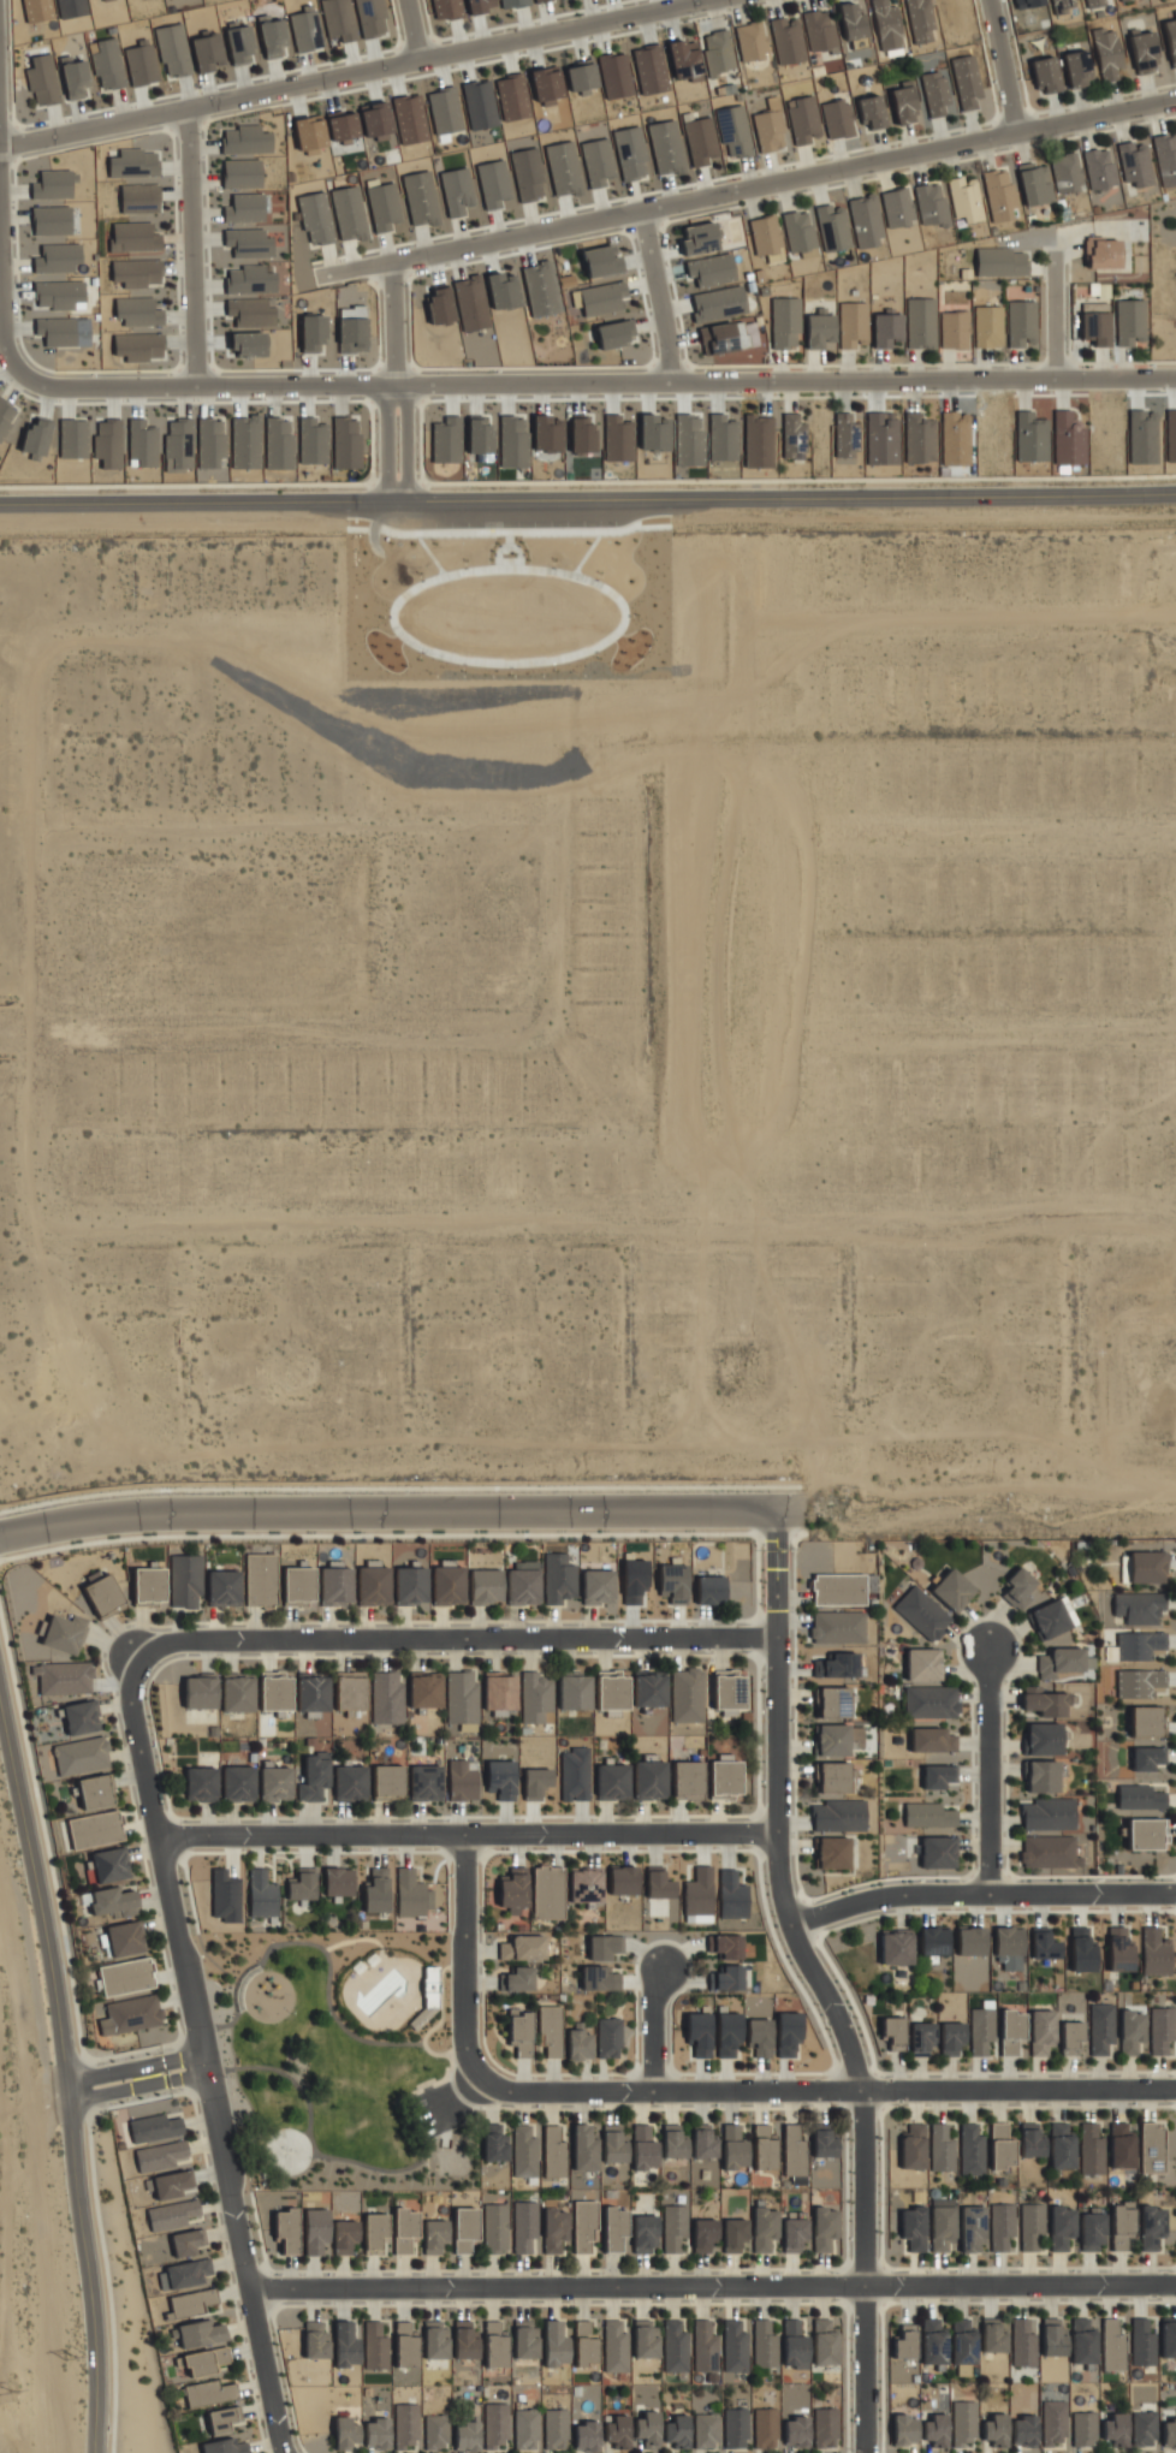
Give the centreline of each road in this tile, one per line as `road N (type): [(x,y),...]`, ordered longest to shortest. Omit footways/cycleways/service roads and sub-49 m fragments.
road 1 (residential): [(48,1193),(38,1218),(61,1344),(75,1373),(106,1380),(231,1382),(373,1361),(536,1382),(730,1353),(868,1377),(1175,1375)]
road 2 (tertiary): [(1175,494),(0,503)]
road 3 (residential): [(18,372),(57,388),(1175,378)]
road 4 (residential): [(48,1193),(72,1183),(158,1182),(320,1156),(417,1151),(584,1165),(729,1151),(963,1180),(1175,1180)]
road 5 (residential): [(1175,2285),(251,2291)]
road 6 (residential): [(777,1550),(783,1900),(863,2091),(865,2452)]
road 7 (residential): [(315,278),(1175,99)]
road 8 (residential): [(139,1657),(132,1699),(286,2452)]
road 9 (residential): [(0,1538),(136,1514),(809,1511)]
road 10 (tertiary): [(0,1702),(72,2102),(97,2354),(97,2452)]
road 11 (residential): [(0,147),(703,0)]
road 12 (residential): [(479,2077),(506,2092),(1175,2091)]
road 13 (residential): [(776,1638),(174,1639),(139,1657)]
road 14 (residential): [(777,1836),(161,1837)]
road 15 (residential): [(791,1928),(879,1897),(1175,1894)]
road 16 (track): [(809,1511),(1175,1509)]
road 17 (residential): [(243,1031),(244,1172),(298,1370)]
road 18 (residential): [(730,1353),(727,1063)]
road 19 (residential): [(186,111),(196,386)]
road 20 (residential): [(463,1836),(465,2049),(479,2077)]
road 21 (residential): [(0,1032),(243,1031)]
road 22 (residential): [(990,1894),(990,1652)]
road 23 (residential): [(397,501),(392,260)]
road 24 (residential): [(640,210),(670,382)]
road 25 (residential): [(18,372),(5,352),(0,239)]
road 26 (residential): [(990,0),(1015,132)]
road 27 (residential): [(1052,253),(1051,379)]
road 28 (residential): [(654,2092),(654,1995),(665,1971)]

